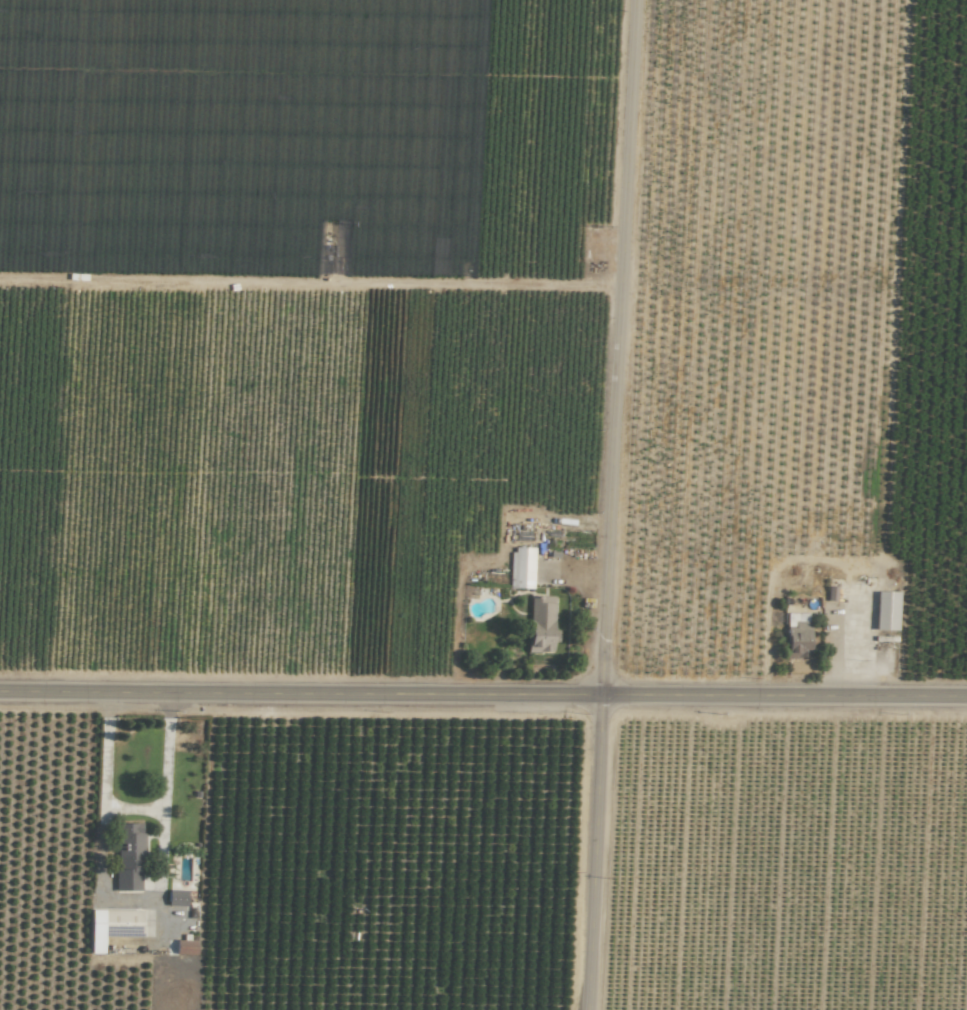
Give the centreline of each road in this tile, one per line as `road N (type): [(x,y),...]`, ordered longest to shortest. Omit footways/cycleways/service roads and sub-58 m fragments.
road 1 (residential): [(636,0),(585,1009)]
road 2 (tertiary): [(0,693),(966,697)]

